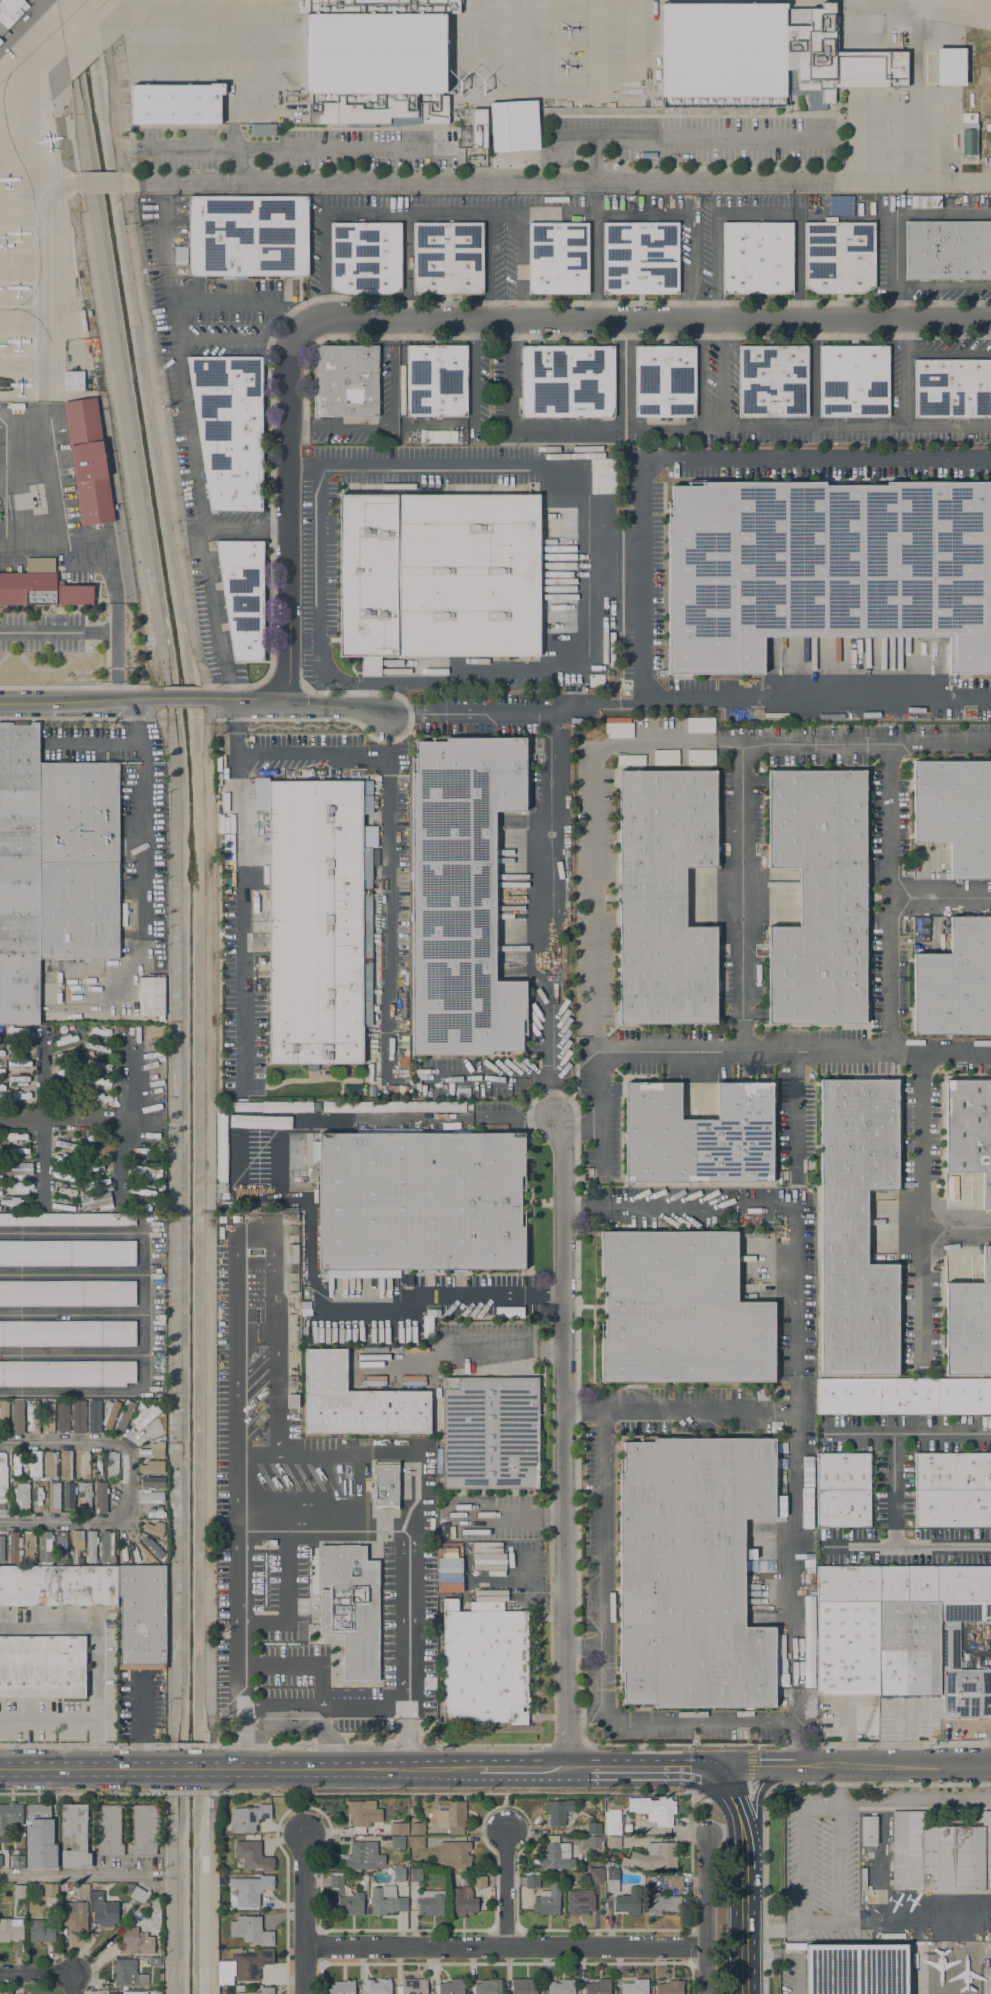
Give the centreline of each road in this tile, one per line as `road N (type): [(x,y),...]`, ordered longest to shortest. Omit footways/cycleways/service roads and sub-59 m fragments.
road 1 (residential): [(301,330),(324,319),(990,321)]
road 2 (residential): [(565,1767),(562,1147),(551,1117)]
road 3 (residential): [(705,1946),(303,1945)]
road 4 (residential): [(301,330),(286,374),(281,692)]
road 5 (residential): [(990,1766),(689,1766)]
road 6 (secondary): [(480,1768),(213,1769)]
road 7 (residential): [(209,697),(268,699),(281,692),(306,705),(386,717)]
road 8 (residential): [(303,1993),(303,1827)]
road 9 (residential): [(165,698),(0,702)]
road 10 (secondary): [(165,1769),(0,1769)]
road 11 (residential): [(705,1993),(707,1836)]
road 12 (secondary): [(744,1899),(756,1863),(758,1797),(789,1766)]
road 13 (residential): [(0,1120),(146,1121)]
road 14 (residential): [(505,1946),(506,1824)]

